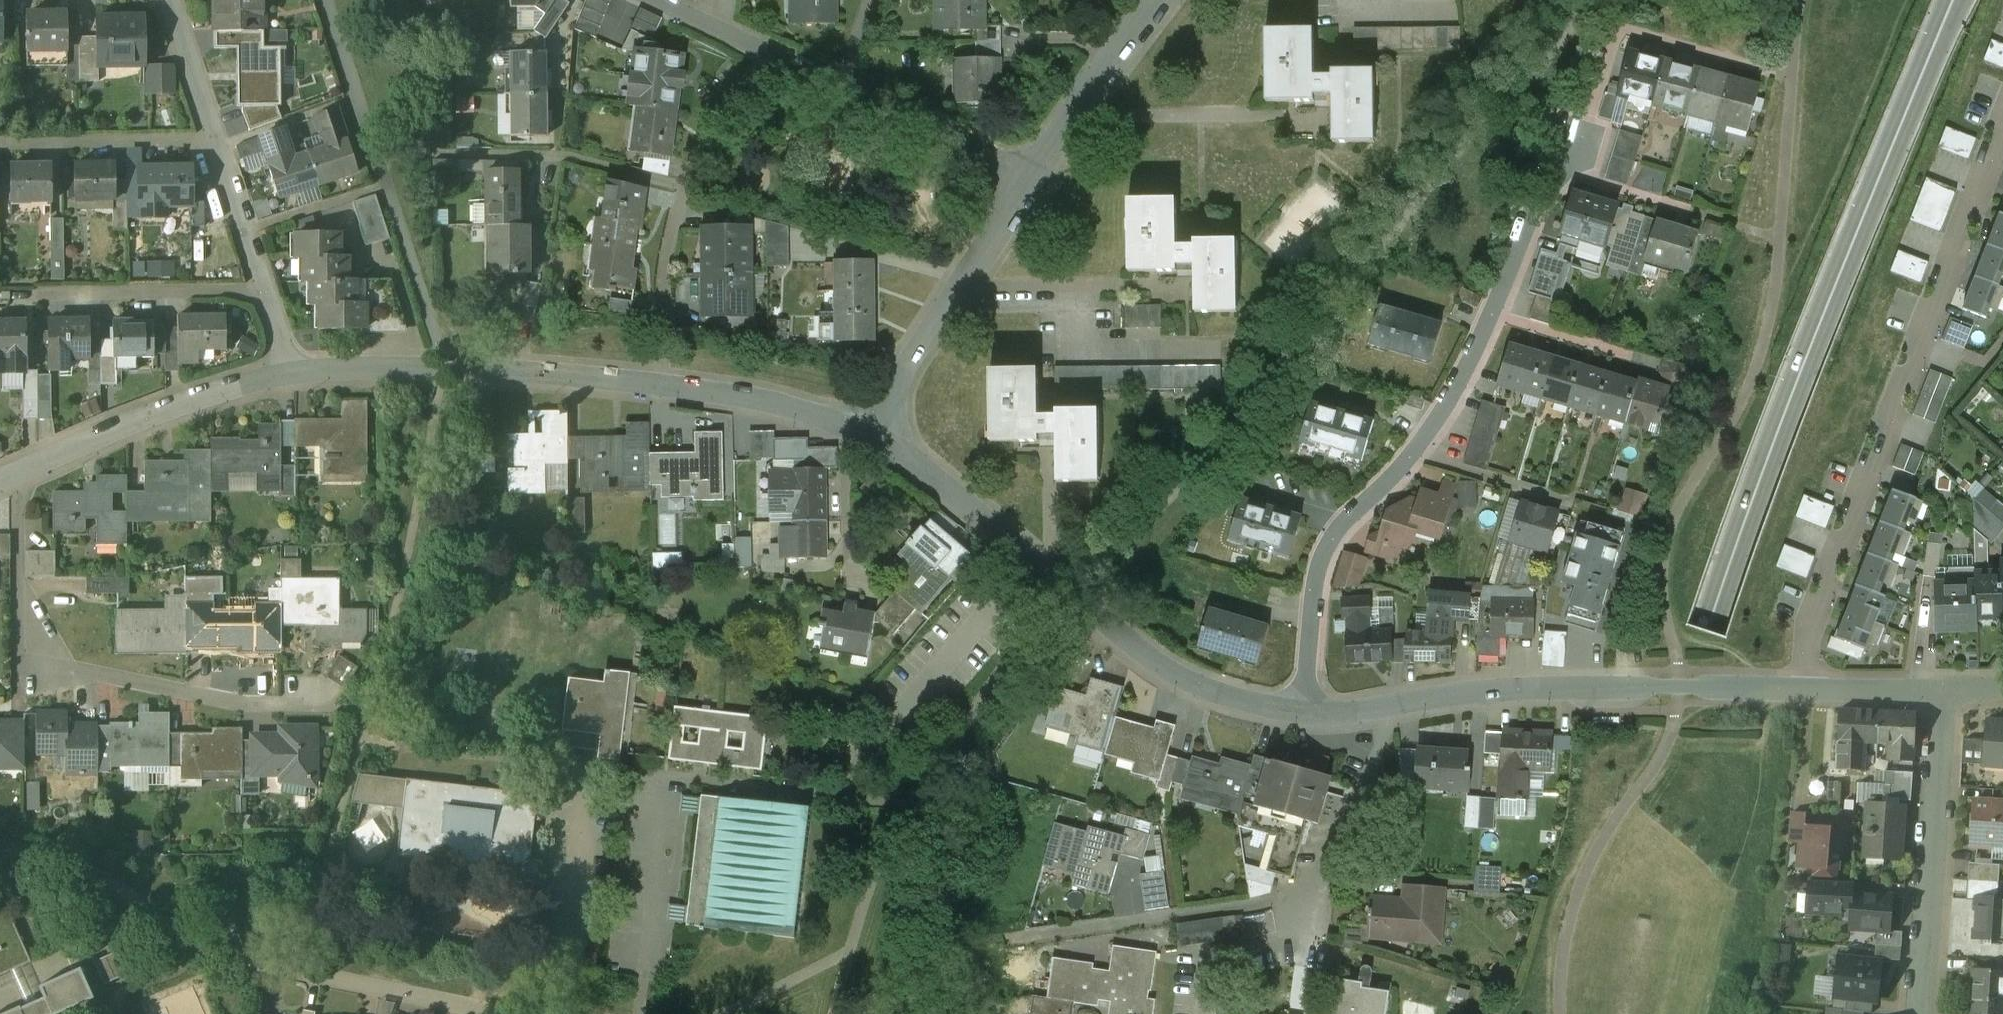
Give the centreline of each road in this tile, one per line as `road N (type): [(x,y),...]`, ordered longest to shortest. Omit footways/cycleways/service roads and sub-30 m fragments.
road 1 (primary): [(1955,0),(1799,369),(1708,629),(1607,1013)]
road 2 (residential): [(1306,714),(1315,591),(1332,546),(1445,409),(1479,350),(1546,179),(1576,150)]
road 3 (residential): [(1809,689),(1810,632),(2002,136)]
road 4 (residential): [(872,430),(1178,677),(1306,714)]
road 5 (residential): [(1390,708),(1383,744),(1311,897),(1012,941)]
road 6 (residential): [(12,474),(22,659),(256,708),(327,708)]
road 7 (residential): [(1390,708),(1506,690),(1809,689)]
road 8 (residential): [(288,371),(168,0)]
road 9 (residential): [(288,371),(445,369),(670,387)]
road 10 (residential): [(775,54),(720,120),(677,219),(667,270),(670,387)]
road 11 (residential): [(200,913),(224,950),(297,975),(496,1013)]
road 12 (residential): [(1944,691),(1921,1013)]
road 13 (residential): [(872,430),(1030,177)]
road 14 (residential): [(12,474),(185,403),(288,371)]
road 15 (residential): [(1030,177),(775,54)]
road 16 (residential): [(1030,177),(1161,0)]
road 17 (residential): [(670,387),(872,430)]
road 18 (residential): [(872,430),(848,451),(850,594)]
road 19 (residential): [(1809,689),(1944,691)]
road 20 (residential): [(775,54),(662,0)]

